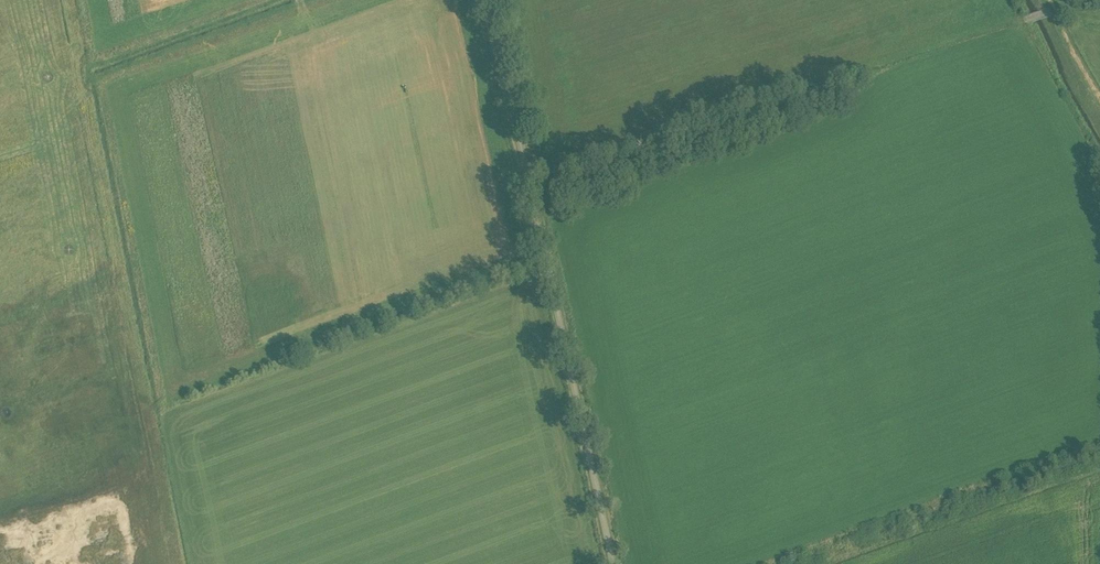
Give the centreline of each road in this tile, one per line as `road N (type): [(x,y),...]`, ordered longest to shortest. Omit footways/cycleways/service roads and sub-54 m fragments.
road 1 (unclassified): [(614,563),(489,0)]

